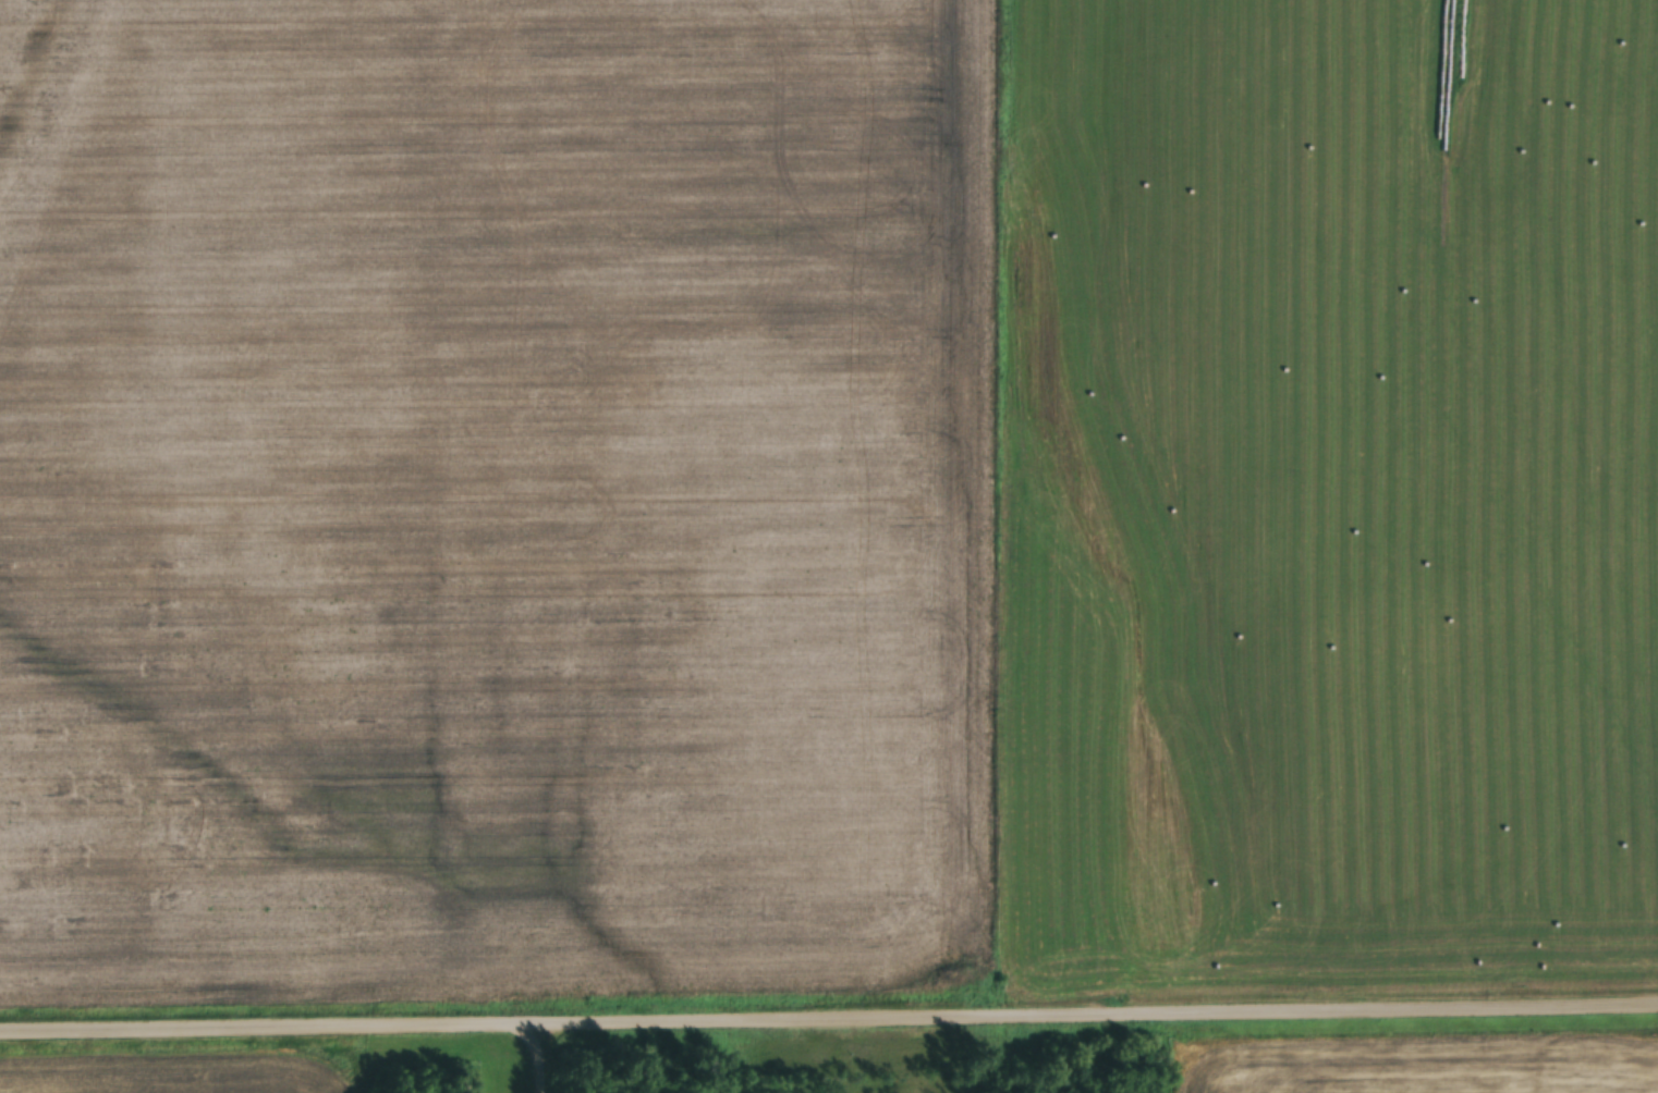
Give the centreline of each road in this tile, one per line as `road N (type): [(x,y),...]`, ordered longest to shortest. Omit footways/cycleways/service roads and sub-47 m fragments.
road 1 (residential): [(0,1039),(1657,1012)]

